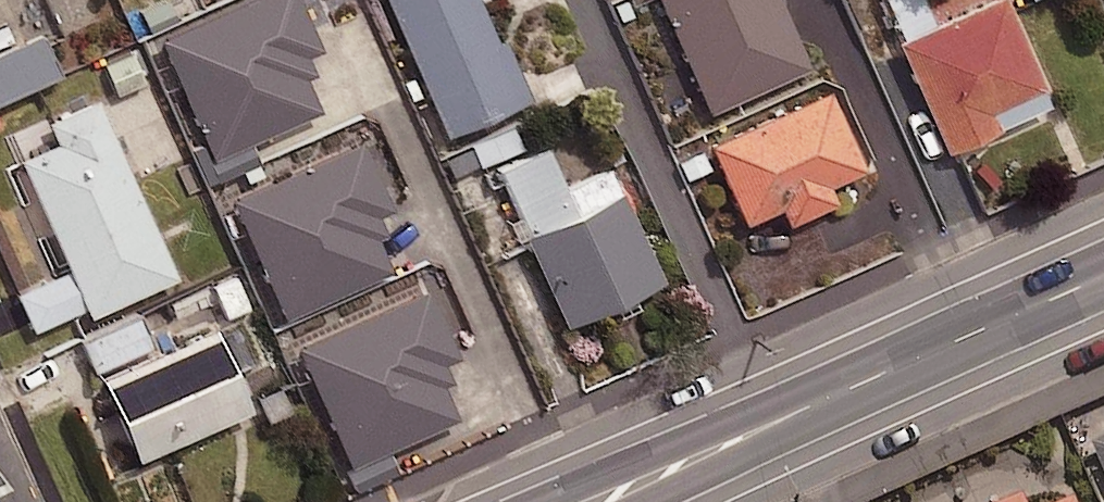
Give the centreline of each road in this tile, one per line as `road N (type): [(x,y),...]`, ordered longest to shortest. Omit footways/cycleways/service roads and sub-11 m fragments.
road 1 (secondary): [(1103,275),(594,501)]

